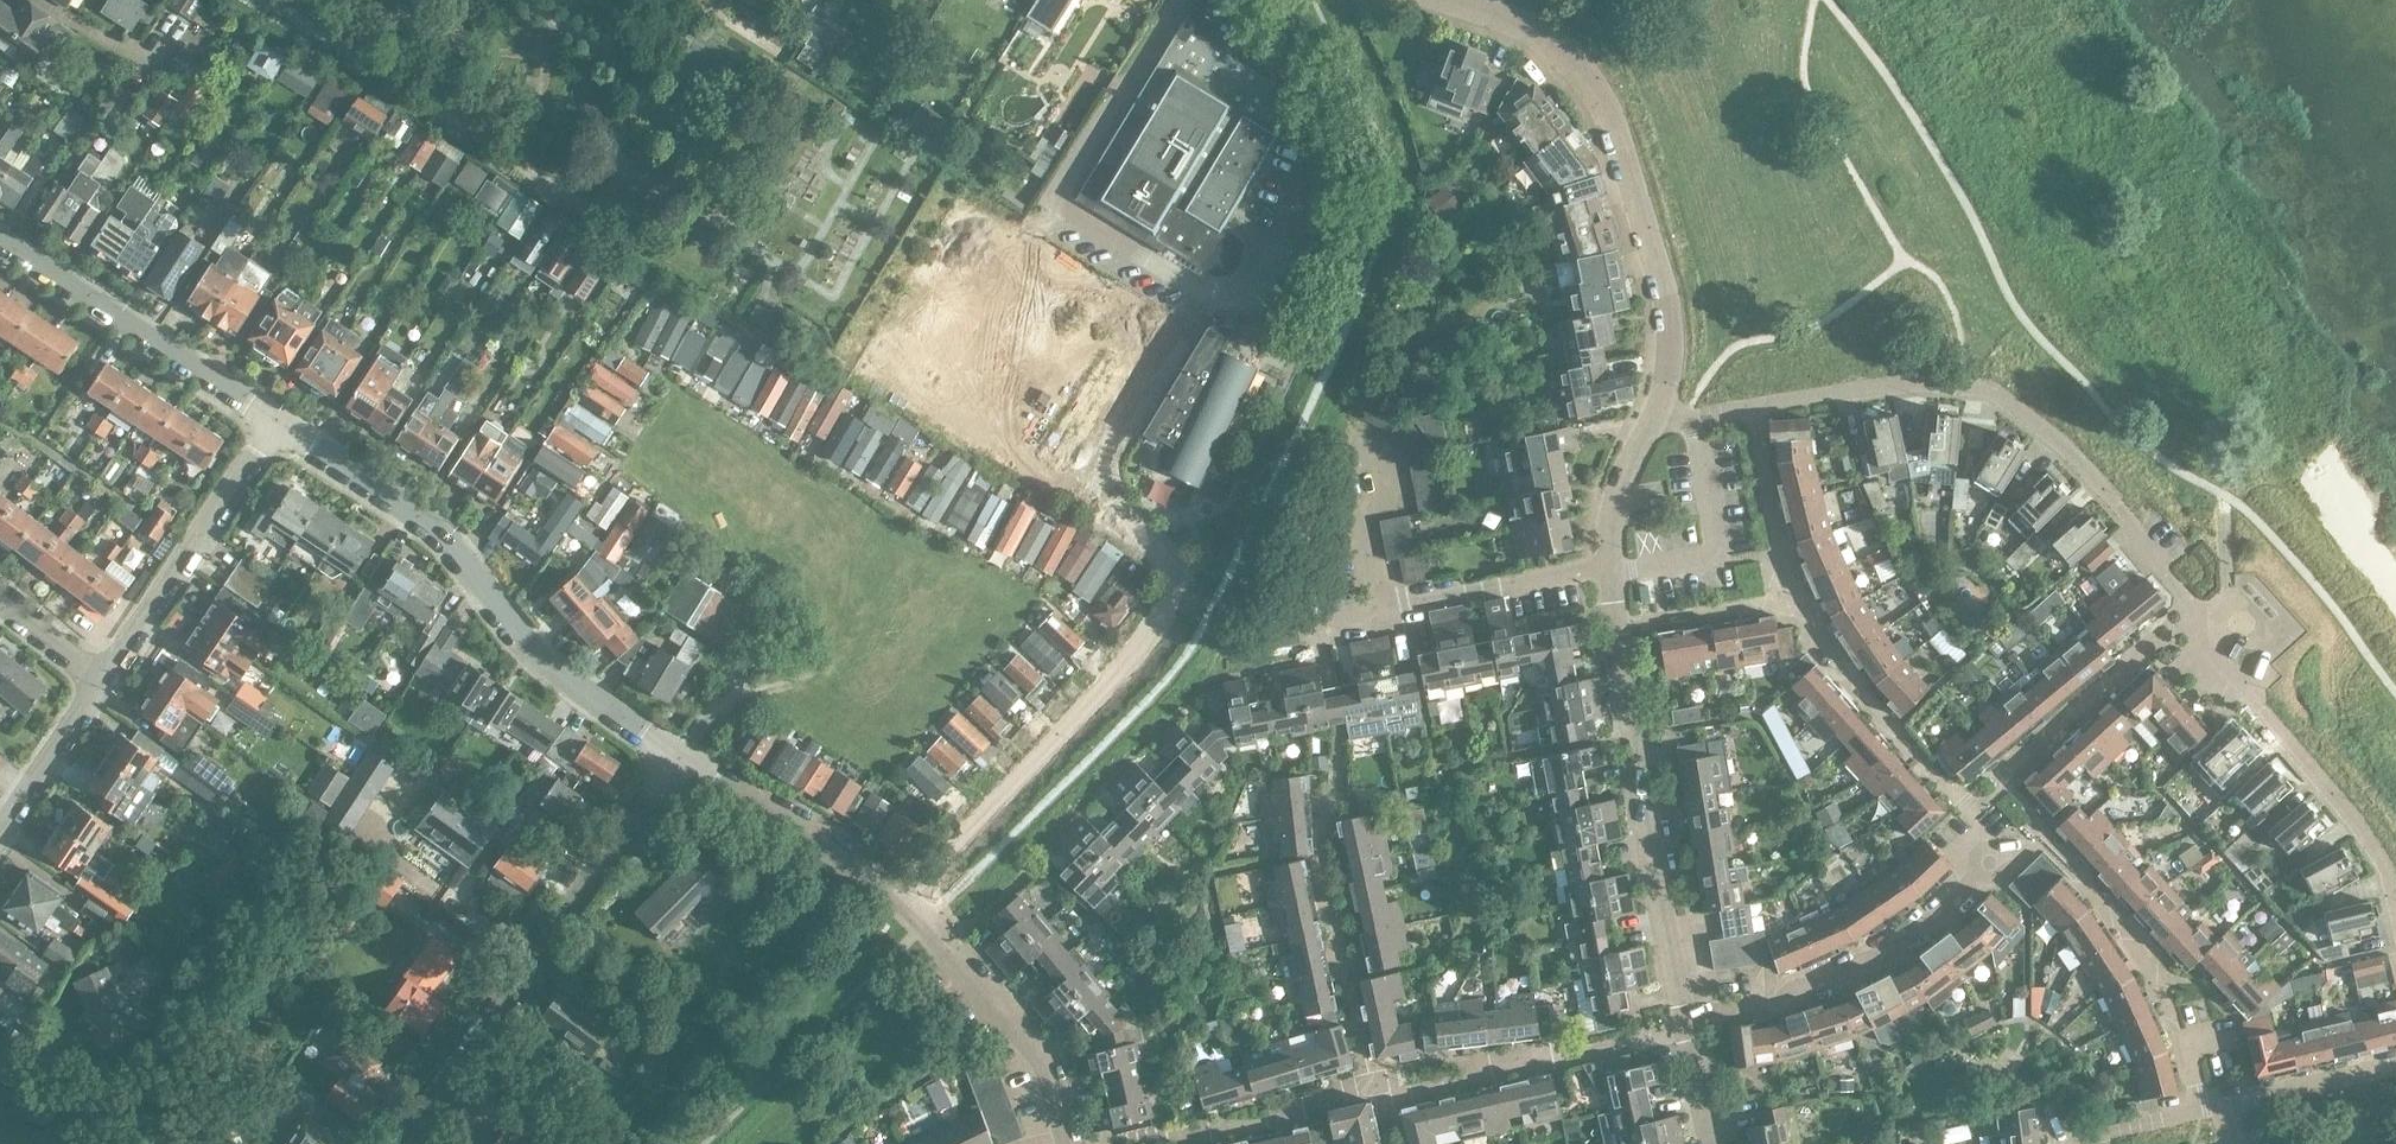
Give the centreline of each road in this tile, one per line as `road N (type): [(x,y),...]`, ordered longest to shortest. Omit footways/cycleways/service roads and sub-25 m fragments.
road 1 (residential): [(1653,421),(1908,386),(1988,394),(2027,416),(2095,478),(2181,596),(2191,633)]
road 2 (residential): [(1073,1143),(1060,1096),(1033,1046),(927,921),(822,836),(680,756)]
road 3 (residential): [(680,756),(530,647),(439,531),(275,426)]
road 4 (residential): [(1653,421),(1673,351),(1669,317),(1607,111),(1572,61),(1535,31),(1452,0)]
road 5 (unclassified): [(399,1143),(680,756)]
road 6 (residential): [(1692,1025),(1610,564)]
road 7 (residential): [(1692,1025),(1861,970),(1925,928),(1990,863),(1976,814)]
road 8 (residential): [(1375,1093),(1315,844),(1340,741)]
road 9 (residential): [(2395,911),(2384,864),(2191,633)]
road 10 (residential): [(275,426),(0,247)]
road 11 (residential): [(1375,1093),(1692,1025)]
road 12 (residential): [(94,686),(275,426)]
road 13 (residential): [(2091,1143),(2395,1068)]
road 14 (residential): [(1319,622),(1610,564)]
road 15 (residential): [(1139,1143),(1375,1093)]
road 16 (residential): [(0,831),(94,686)]
road 17 (residential): [(1610,564),(1615,506),(1653,421)]
road 18 (residential): [(94,686),(0,607)]
road 19 (residential): [(1718,1143),(1692,1025)]

